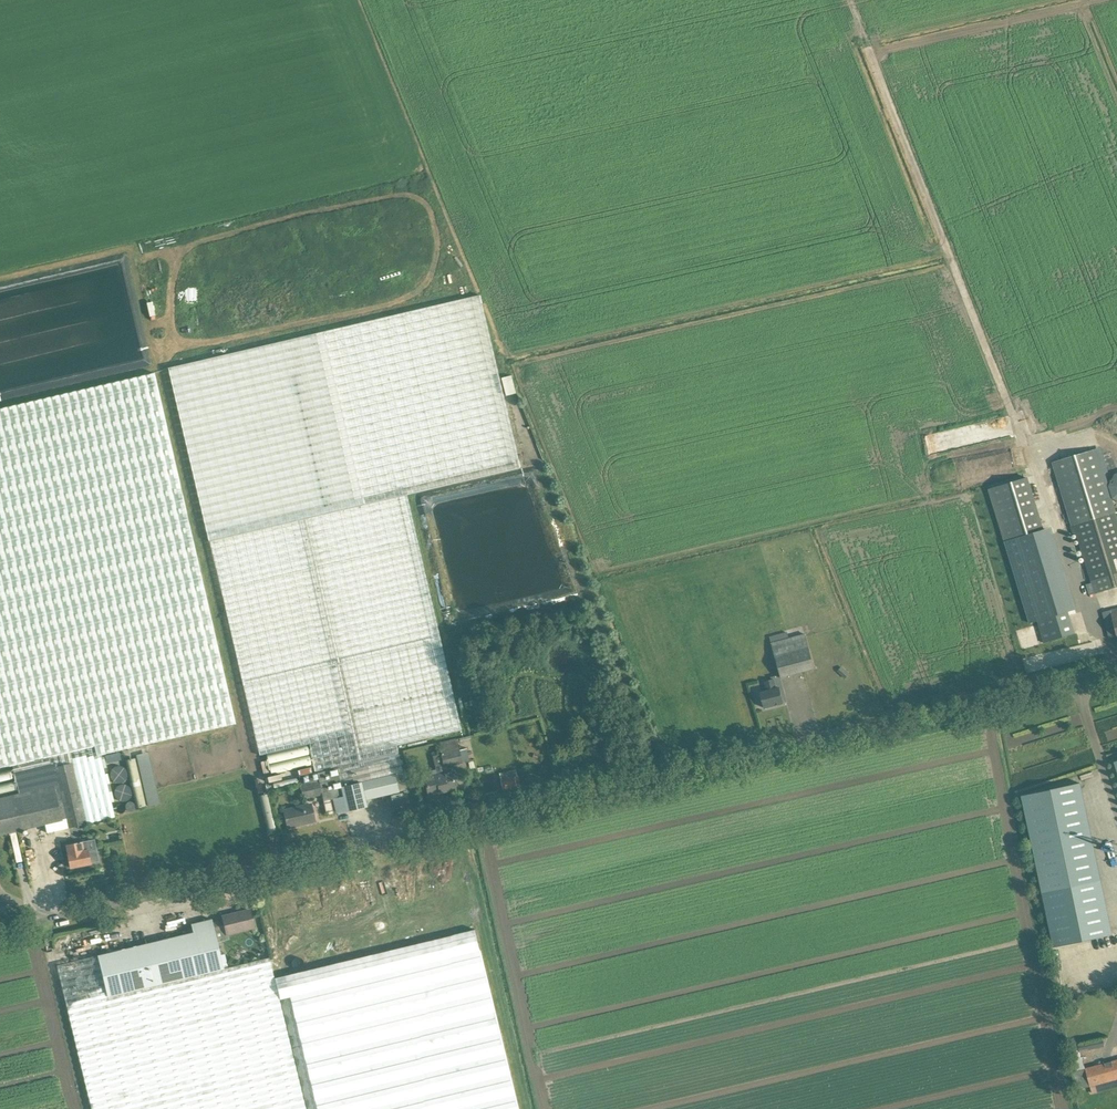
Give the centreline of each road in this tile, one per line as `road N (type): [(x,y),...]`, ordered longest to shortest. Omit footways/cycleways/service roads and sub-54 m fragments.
road 1 (unclassified): [(0,934),(1116,675)]
road 2 (track): [(1058,521),(872,51)]

